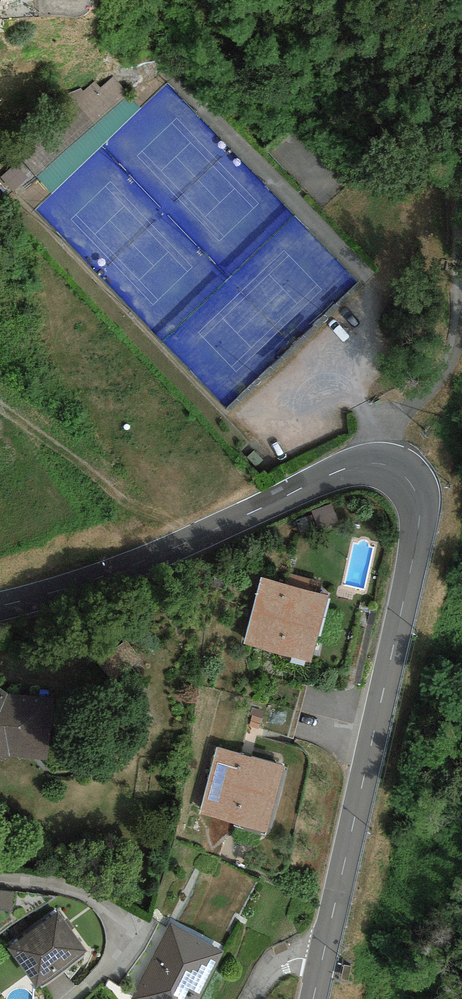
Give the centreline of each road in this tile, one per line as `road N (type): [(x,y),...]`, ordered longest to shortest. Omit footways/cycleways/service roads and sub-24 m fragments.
road 1 (secondary): [(0,607),(157,557),(356,463),(407,477),(421,502),(421,529),(322,963)]
road 2 (track): [(188,543),(0,387)]
road 3 (residential): [(0,881),(84,889),(118,915),(126,936),(99,986),(83,998)]

